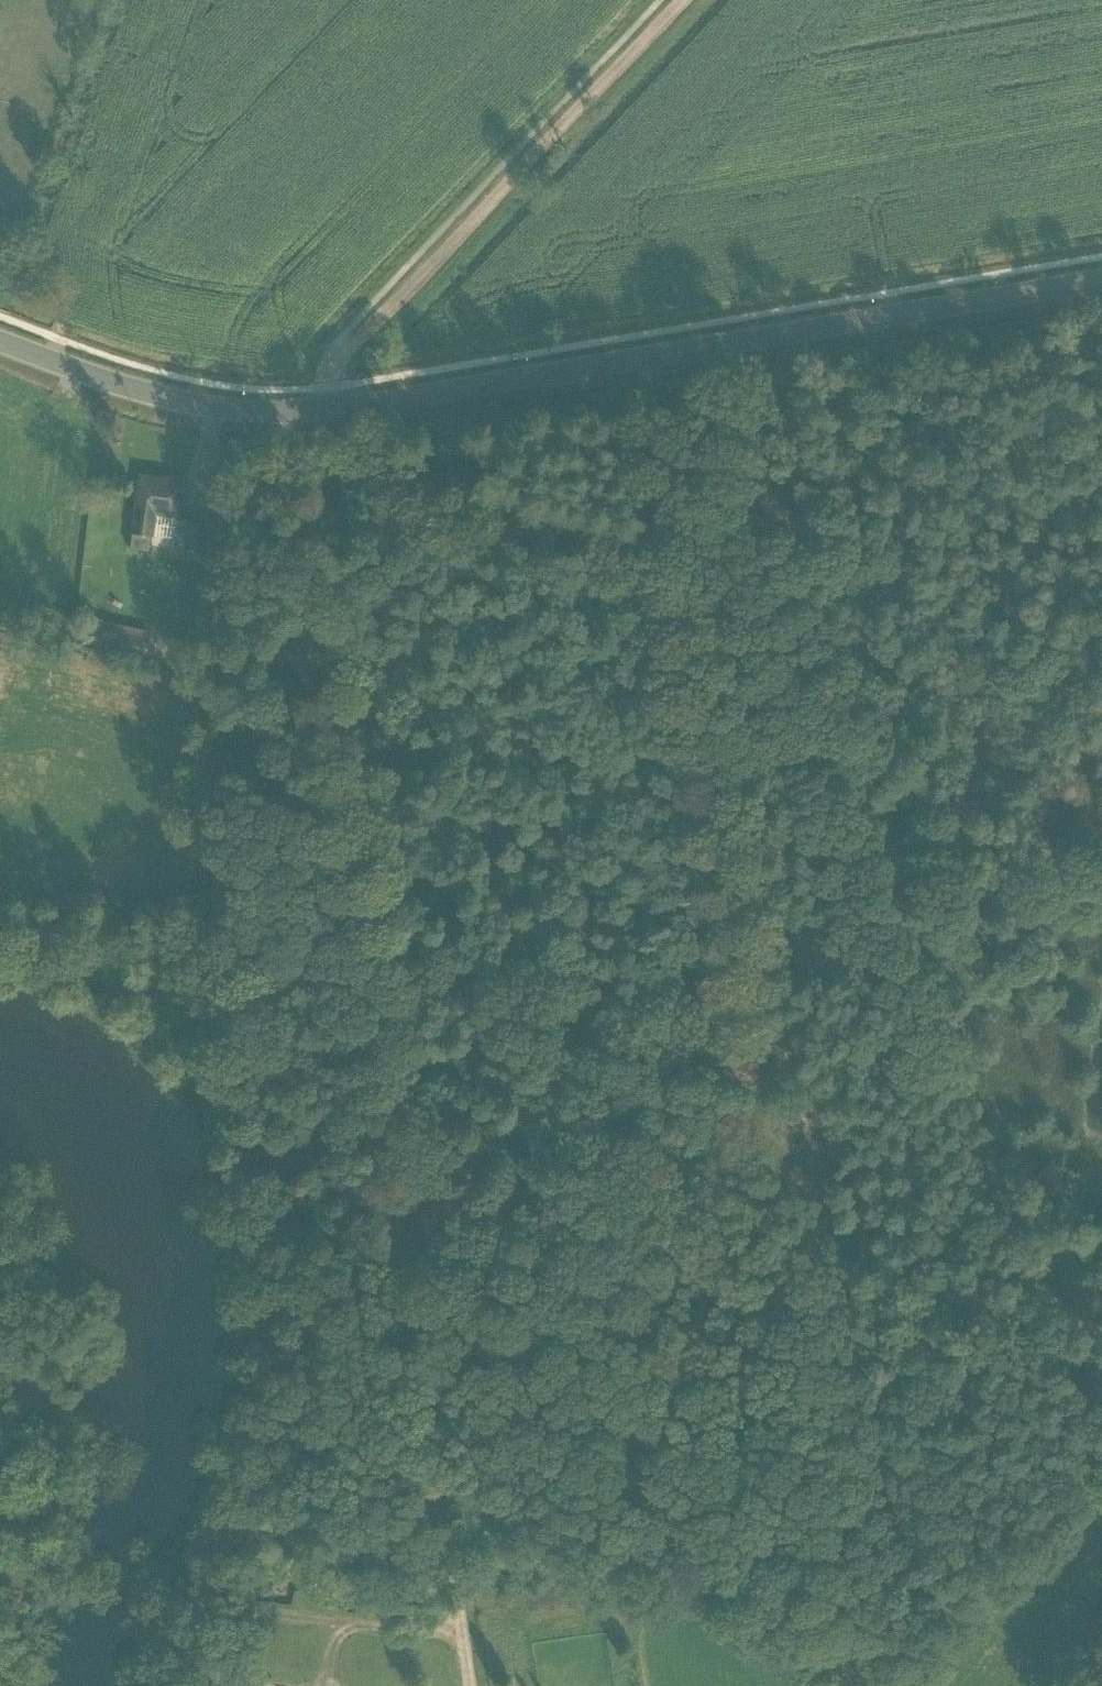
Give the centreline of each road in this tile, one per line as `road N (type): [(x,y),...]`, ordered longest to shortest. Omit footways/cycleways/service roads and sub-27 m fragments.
road 1 (track): [(281,409),(470,1685)]
road 2 (track): [(636,336),(659,407),(784,1286),(1101,1344)]
road 3 (secondary): [(334,405),(1101,279)]
road 4 (track): [(683,0),(338,358)]
road 5 (track): [(357,925),(161,947),(0,937)]
road 6 (secondary): [(0,340),(178,401),(334,405)]

